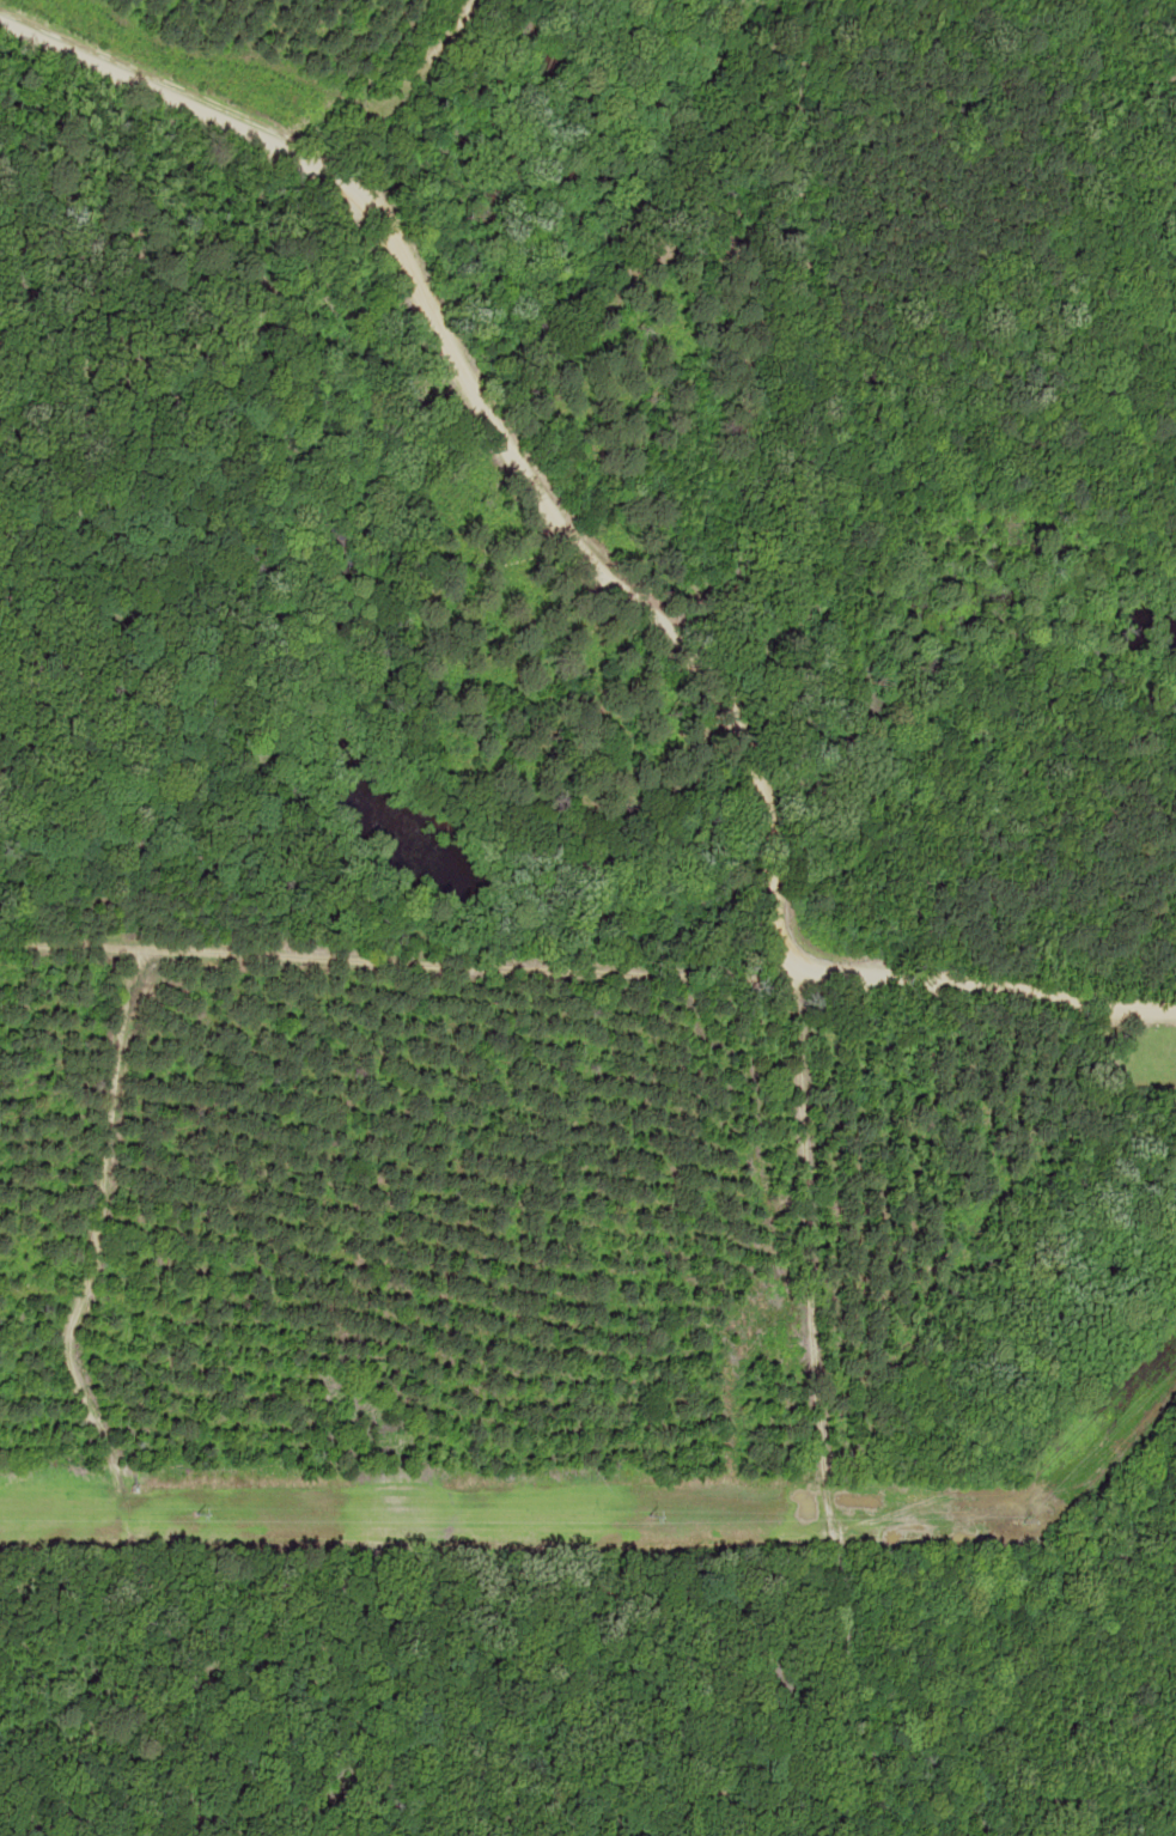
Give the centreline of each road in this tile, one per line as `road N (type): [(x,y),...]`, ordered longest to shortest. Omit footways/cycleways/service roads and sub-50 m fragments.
road 1 (residential): [(772,957),(774,867),(763,760),(465,389),(365,196),(264,133),(0,19)]
road 2 (residential): [(0,937),(772,957)]
road 3 (residential): [(1175,998),(772,957)]

